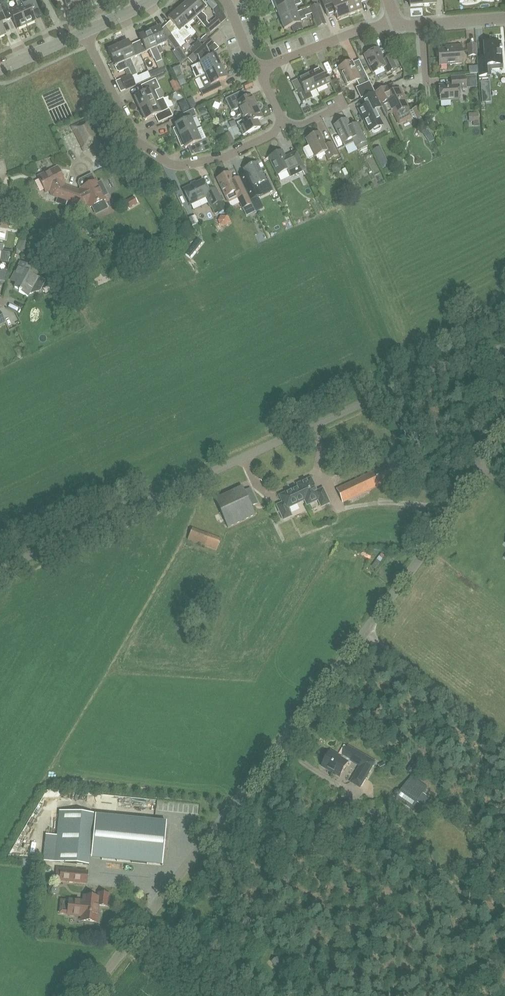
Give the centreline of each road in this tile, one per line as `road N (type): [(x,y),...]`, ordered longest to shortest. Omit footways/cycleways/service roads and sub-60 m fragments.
road 1 (unclassified): [(92,995),(368,634),(504,428)]
road 2 (unclassified): [(0,570),(468,357),(504,353)]
road 3 (residential): [(283,123),(213,160),(157,157),(129,128),(85,31)]
road 4 (track): [(504,743),(368,634)]
road 5 (residential): [(400,25),(364,28),(260,68)]

